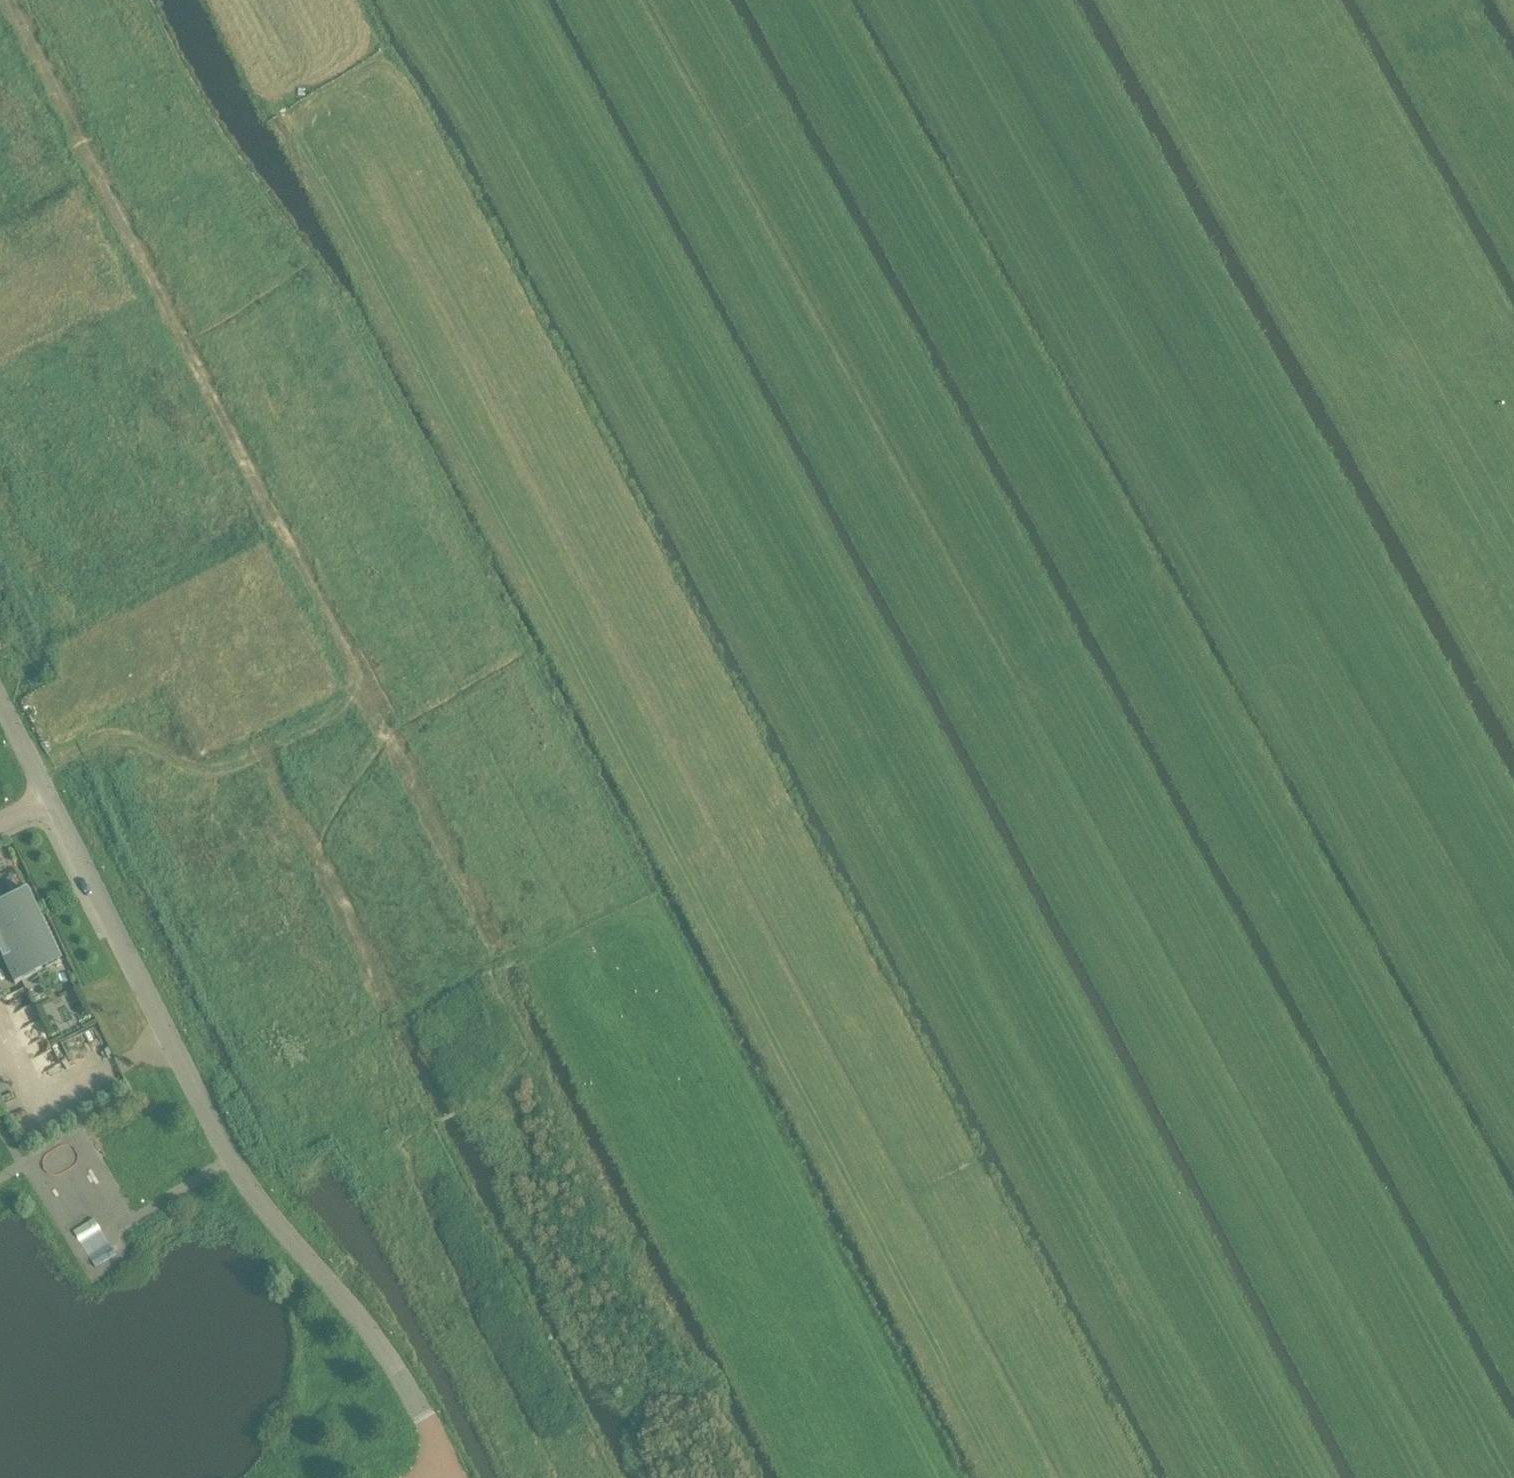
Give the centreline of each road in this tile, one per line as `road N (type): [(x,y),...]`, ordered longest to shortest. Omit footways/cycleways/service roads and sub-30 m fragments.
road 1 (track): [(401,0),(449,75),(1201,1477)]
road 2 (residential): [(447,1471),(369,1329),(254,1196),(50,800)]

